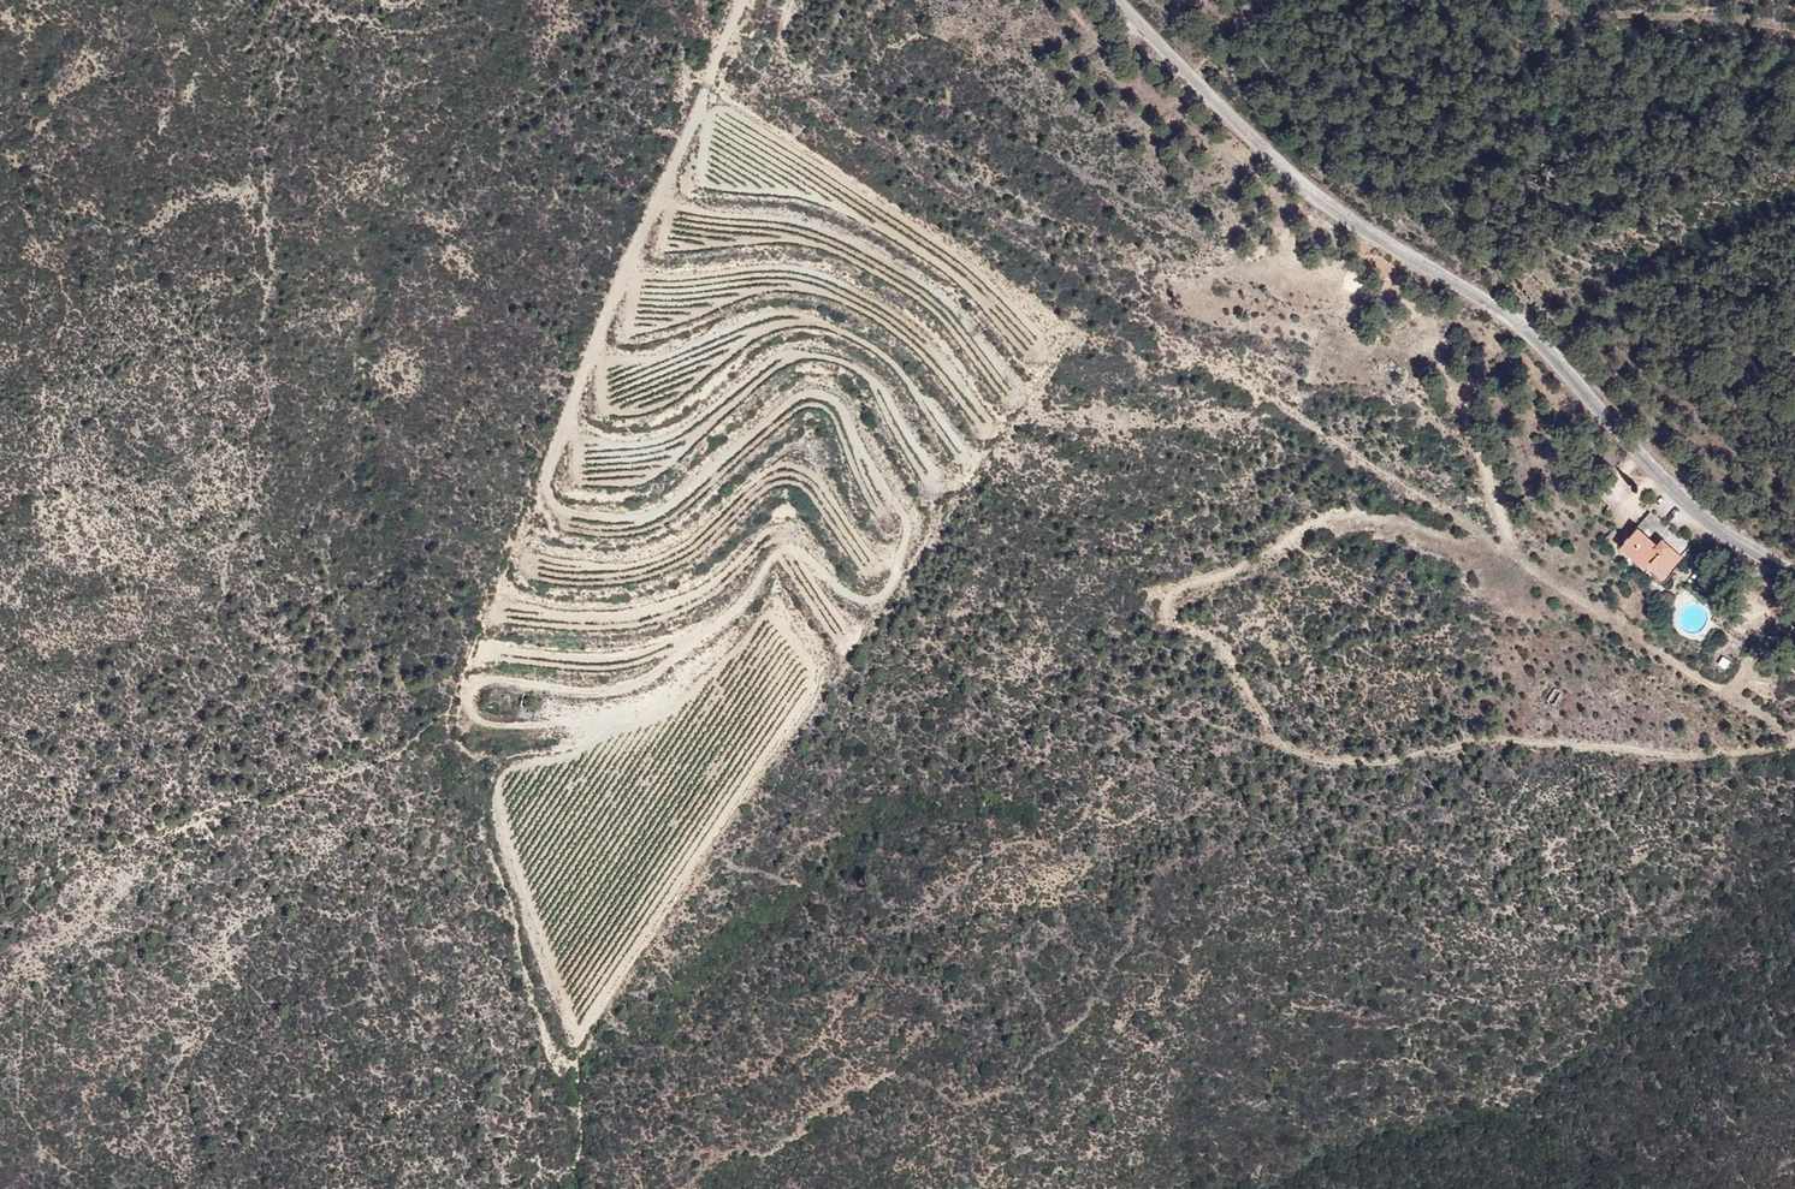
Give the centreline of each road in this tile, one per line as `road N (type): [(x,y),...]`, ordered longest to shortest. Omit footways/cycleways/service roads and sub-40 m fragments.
road 1 (unclassified): [(1794,576),(1696,516),(1534,342),(1284,150),(1122,0)]

